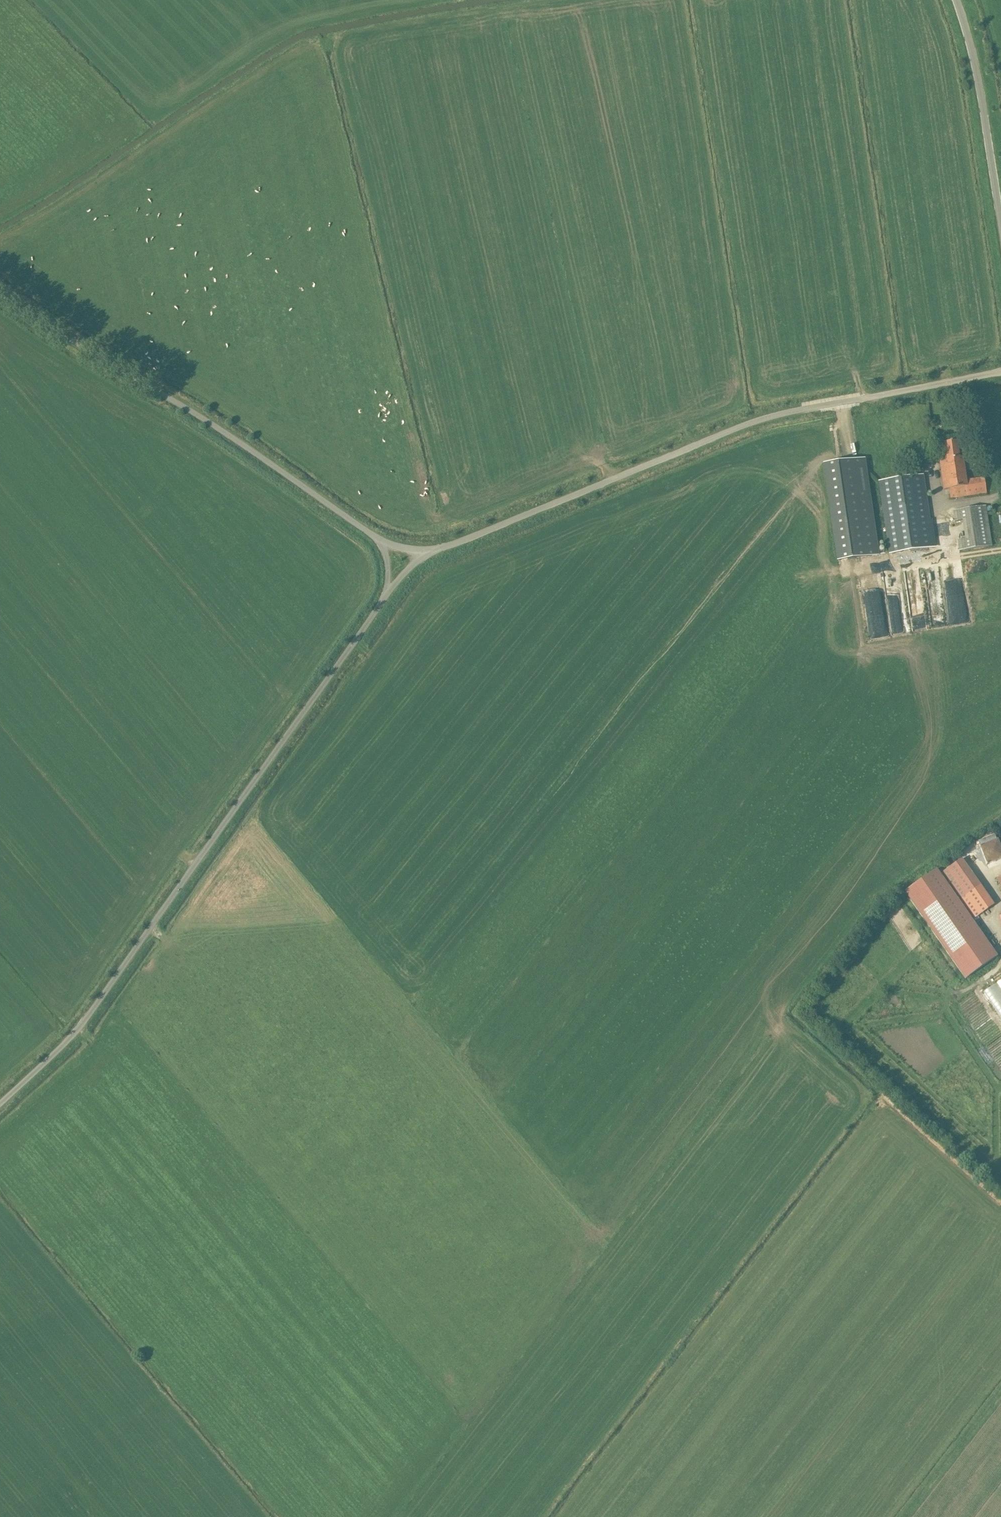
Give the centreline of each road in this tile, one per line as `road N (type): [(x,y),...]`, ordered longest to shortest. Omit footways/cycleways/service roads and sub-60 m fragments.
road 1 (unclassified): [(0,1101),(75,1027),(388,591)]
road 2 (unclassified): [(1000,372),(749,426),(427,554)]
road 3 (unclassified): [(383,542),(0,295)]
road 4 (unclassified): [(1000,228),(958,0)]

